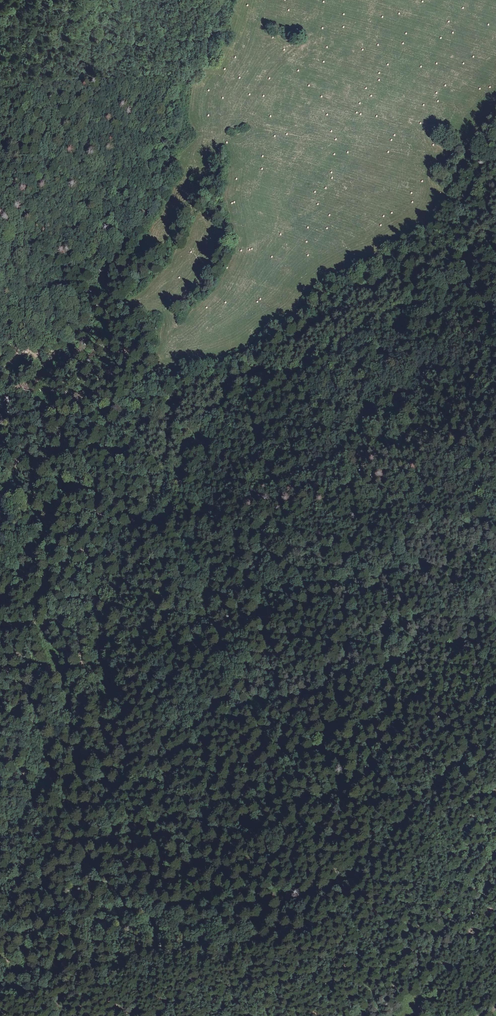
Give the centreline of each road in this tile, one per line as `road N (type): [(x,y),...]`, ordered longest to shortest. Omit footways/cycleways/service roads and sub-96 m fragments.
road 1 (track): [(495,614),(447,617),(395,682),(285,729),(121,766)]

